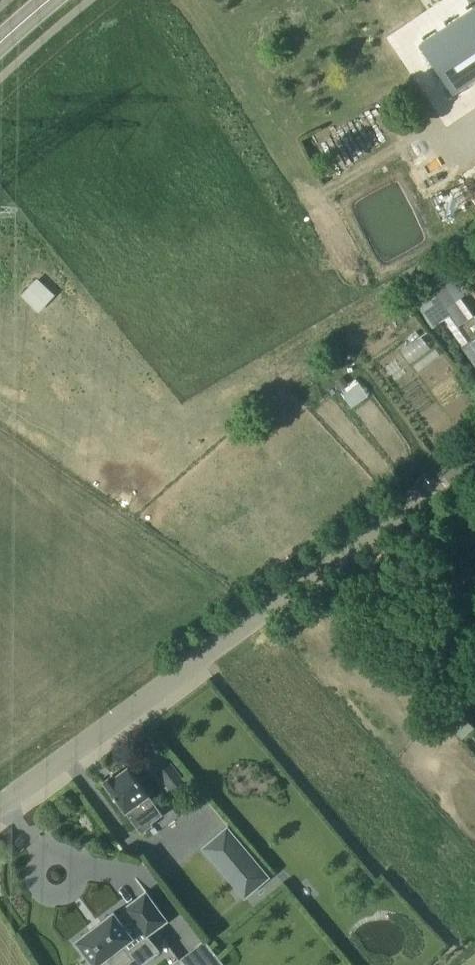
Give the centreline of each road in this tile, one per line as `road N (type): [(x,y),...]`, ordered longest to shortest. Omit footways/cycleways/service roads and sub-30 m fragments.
road 1 (residential): [(0,807),(474,460)]

